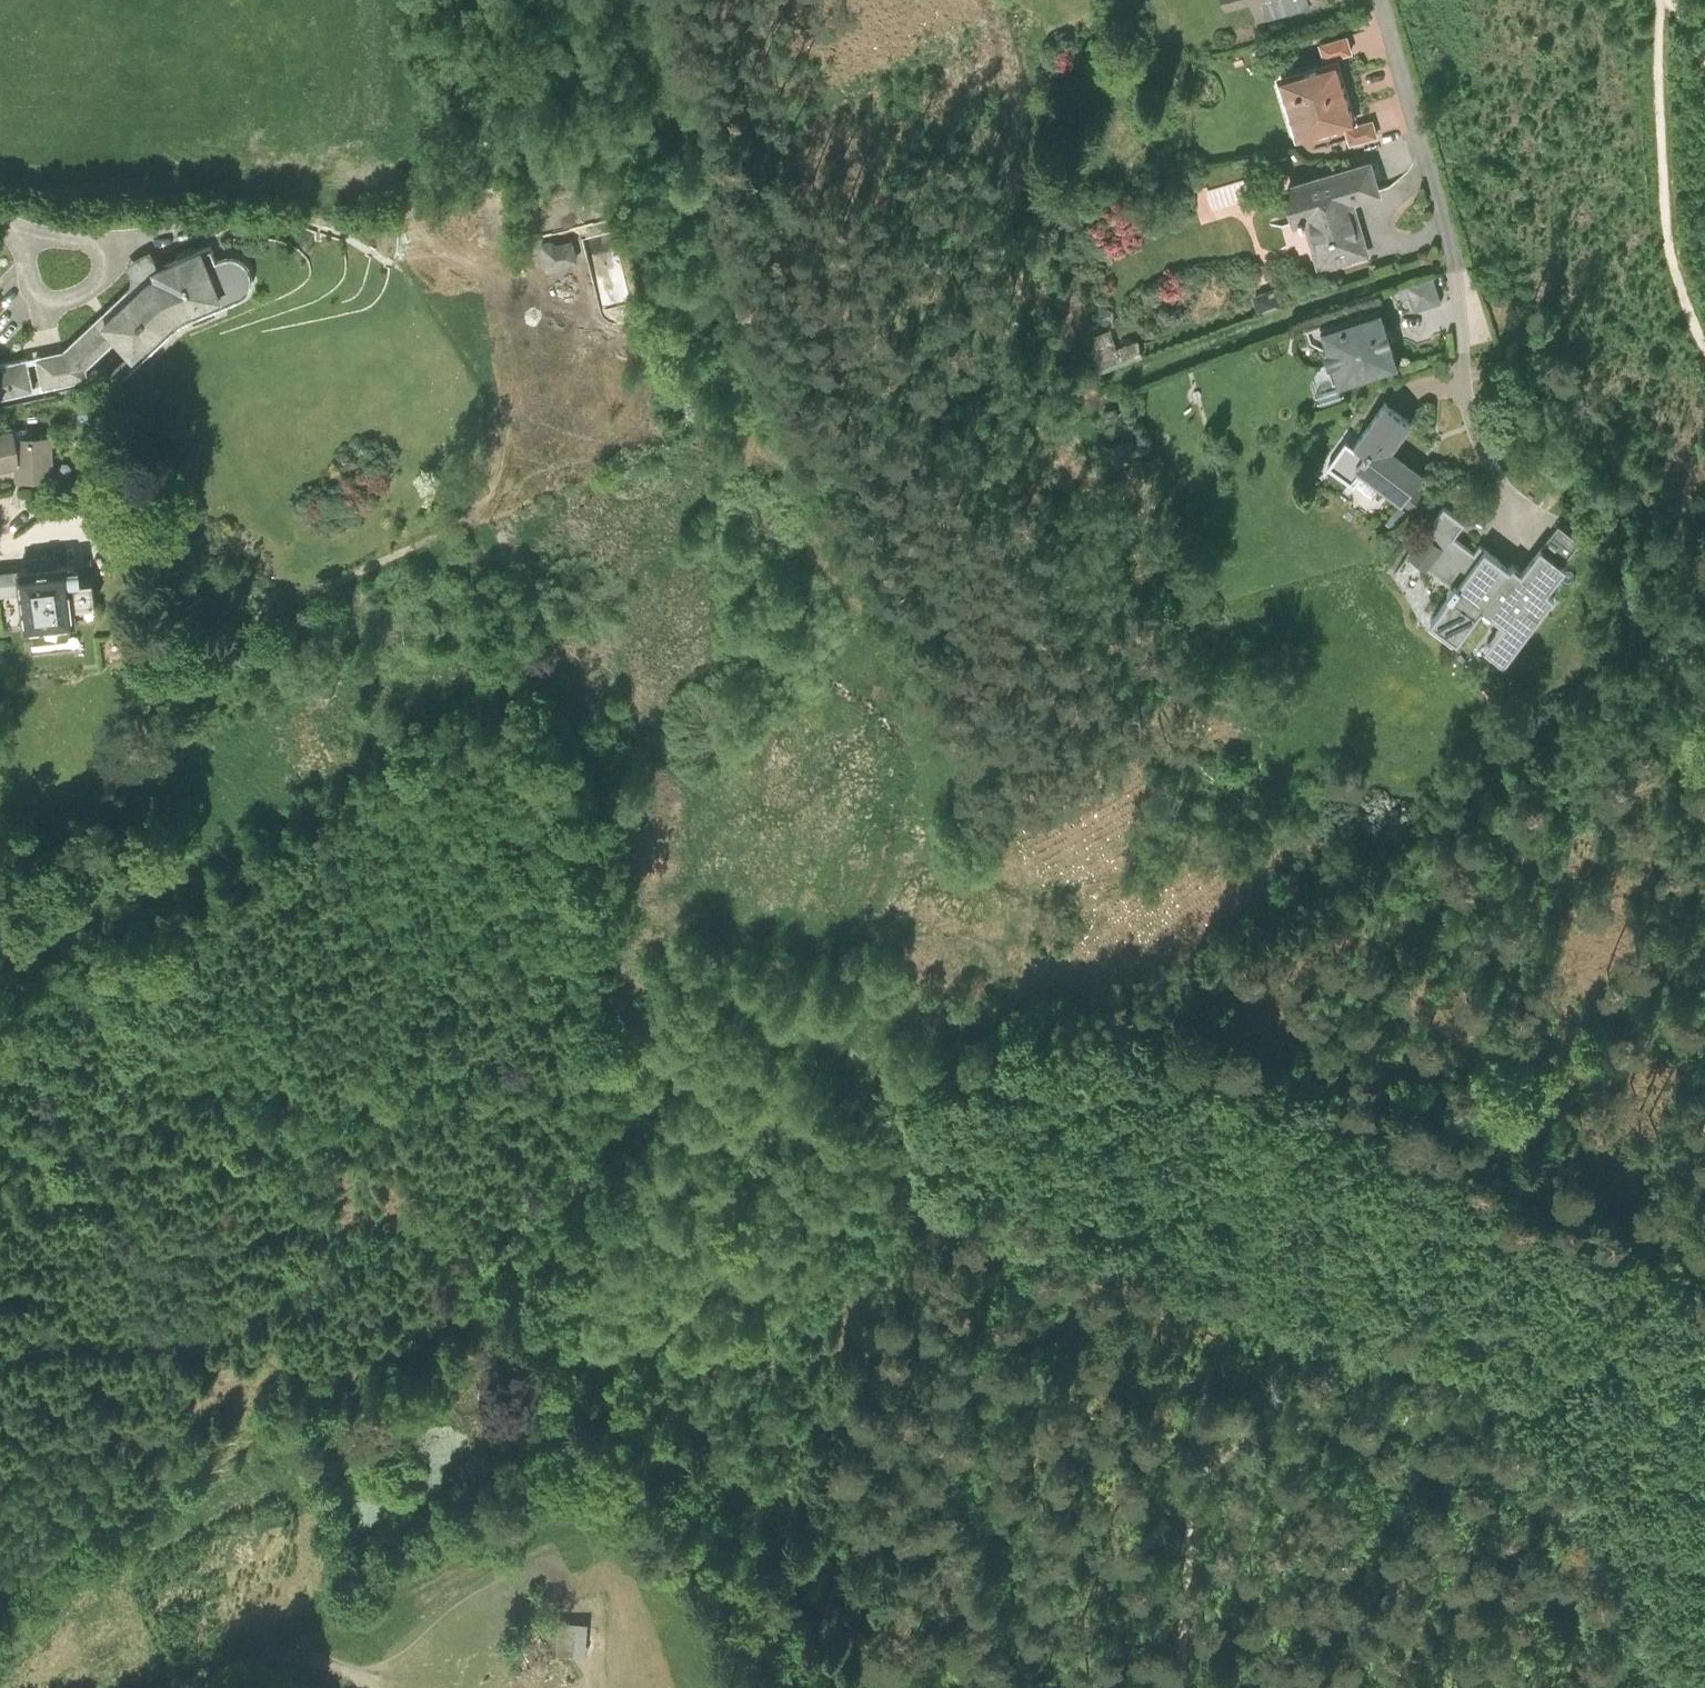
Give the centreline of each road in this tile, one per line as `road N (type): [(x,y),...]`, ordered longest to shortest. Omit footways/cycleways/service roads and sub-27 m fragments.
road 1 (residential): [(1441,224),(1380,0)]

